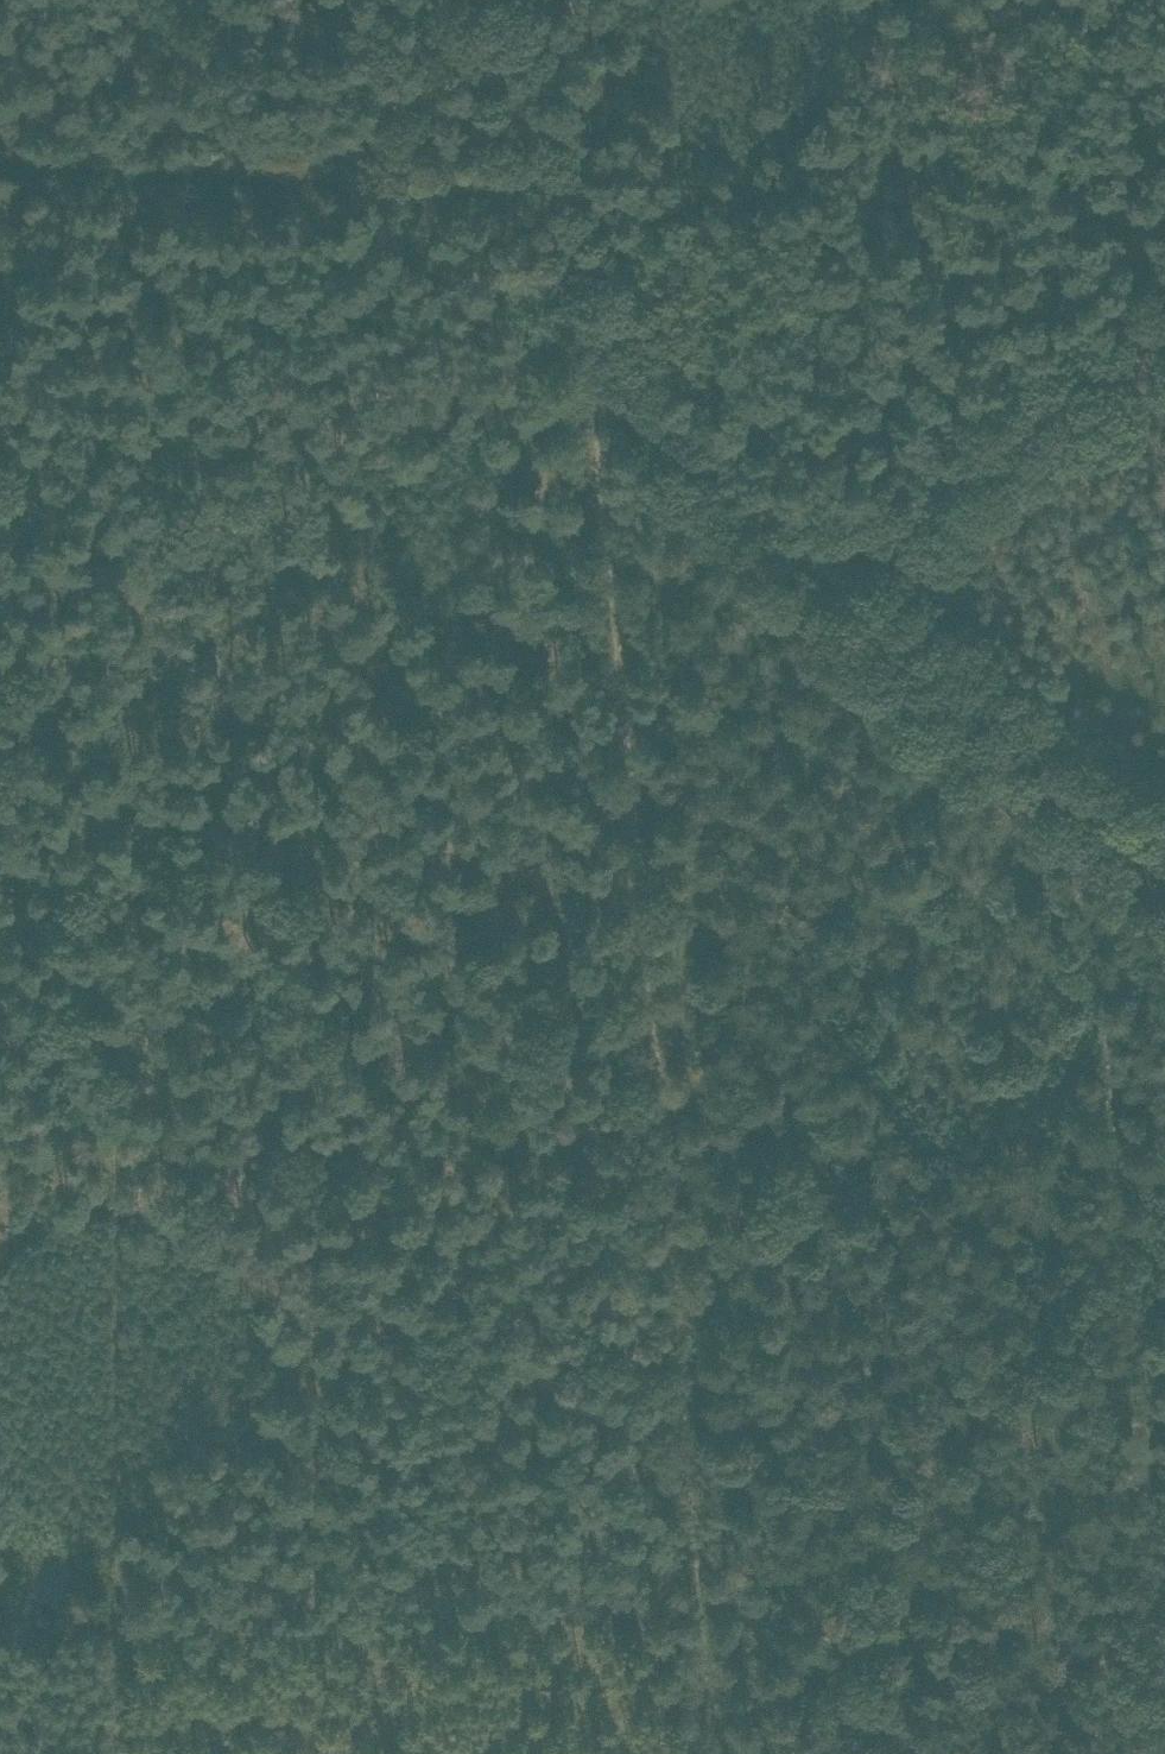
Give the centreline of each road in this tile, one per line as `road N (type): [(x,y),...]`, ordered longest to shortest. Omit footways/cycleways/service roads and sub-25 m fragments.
road 1 (track): [(2,153),(116,1148),(123,1753)]
road 2 (track): [(664,1124),(645,840),(604,467),(609,370)]
road 3 (track): [(732,1753),(664,1124)]
road 4 (track): [(553,191),(2,153)]
road 5 (track): [(553,191),(491,0)]
road 6 (track): [(609,370),(553,191)]

